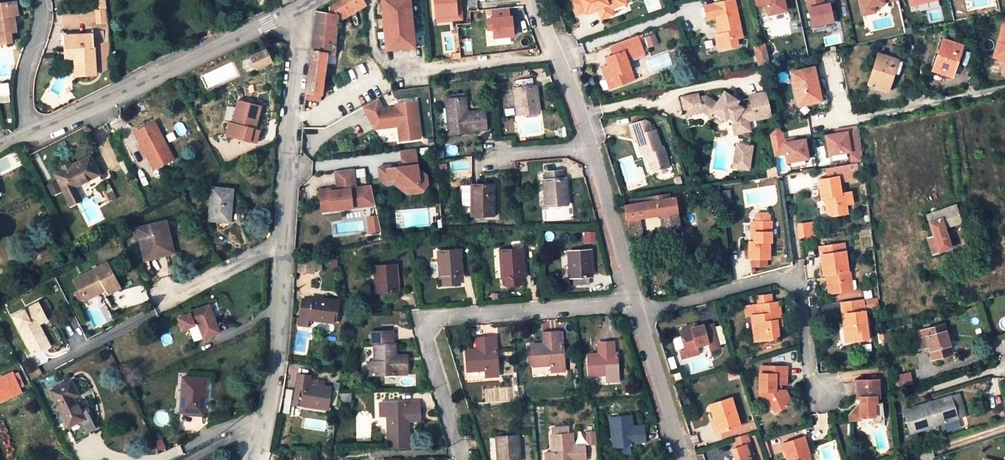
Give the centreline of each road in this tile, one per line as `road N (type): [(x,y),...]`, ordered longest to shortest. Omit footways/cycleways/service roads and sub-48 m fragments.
road 1 (unclassified): [(254,459),(279,340),(294,106),(312,0)]
road 2 (residential): [(632,302),(439,317),(425,335),(462,459)]
road 3 (unclassified): [(311,0),(31,135)]
road 4 (residential): [(826,392),(811,375),(798,285),(782,276),(637,316)]
road 5 (unclassified): [(632,302),(588,147)]
road 6 (unclassified): [(588,147),(534,0)]
road 7 (unclassified): [(682,459),(637,316)]
road 8 (residential): [(861,119),(1004,89)]
road 9 (residential): [(39,0),(22,97),(31,135)]

